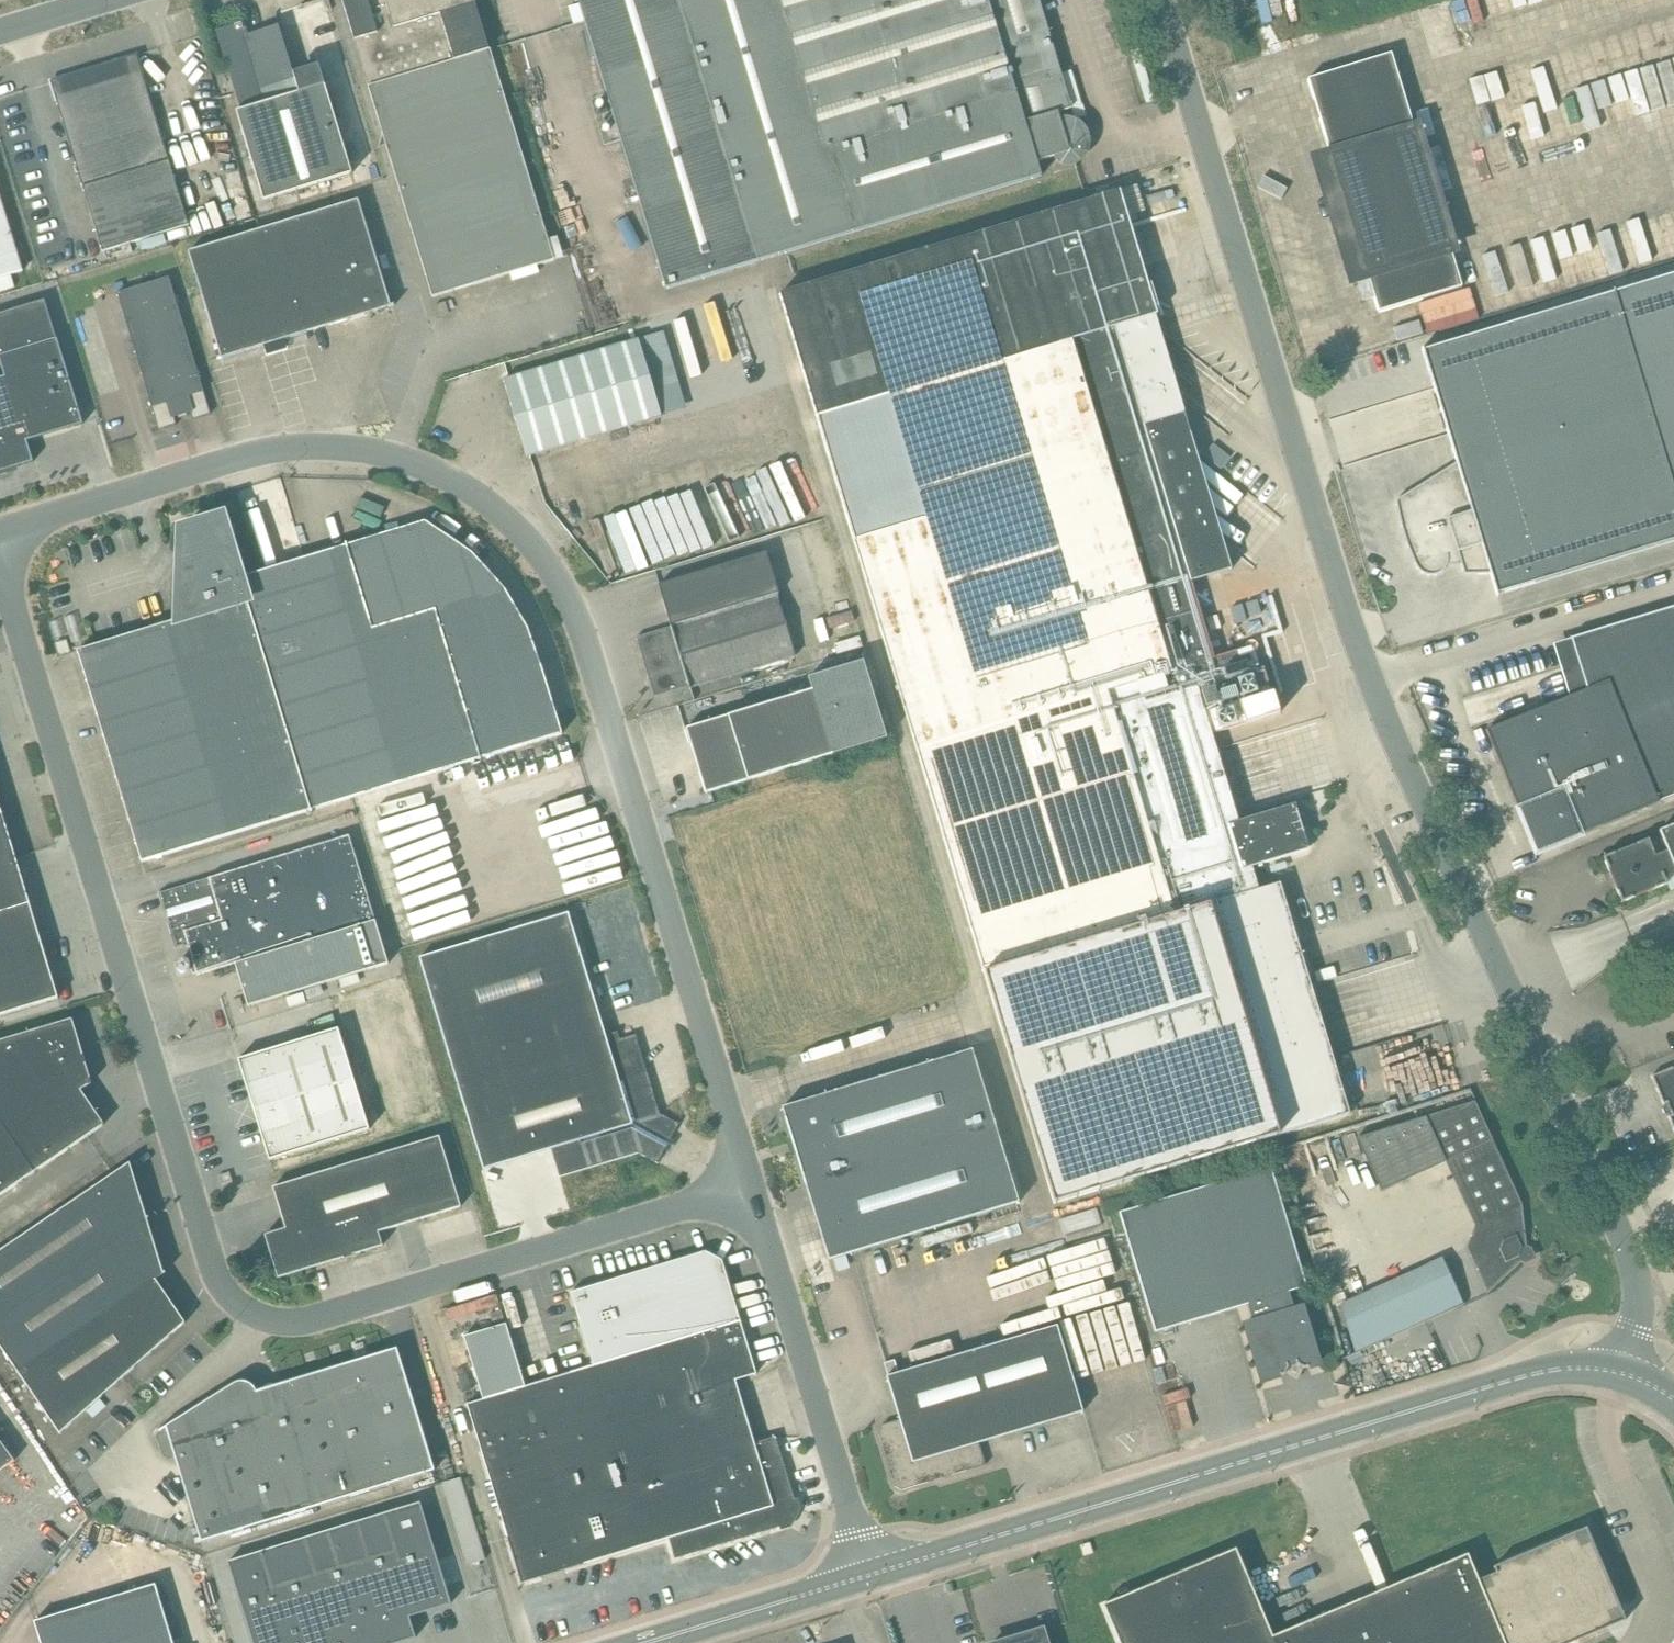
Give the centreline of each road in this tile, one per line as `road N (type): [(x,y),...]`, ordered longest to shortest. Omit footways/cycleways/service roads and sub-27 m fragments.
road 1 (unclassified): [(1631,1377),(1642,1295),(1633,1259),(1376,696),(1329,564),(1160,0)]
road 2 (unclassified): [(747,1187),(302,1320),(255,1313),(215,1263),(0,565)]
road 3 (unclassified): [(747,1187),(589,644),(550,563),(519,525),(431,468),(385,451),(323,443),(271,450),(0,531)]
road 4 (secondary): [(1631,1377),(1590,1370),(1549,1375),(875,1578)]
road 5 (unclassified): [(875,1578),(747,1187)]
road 6 (secondary): [(875,1578),(666,1642)]

